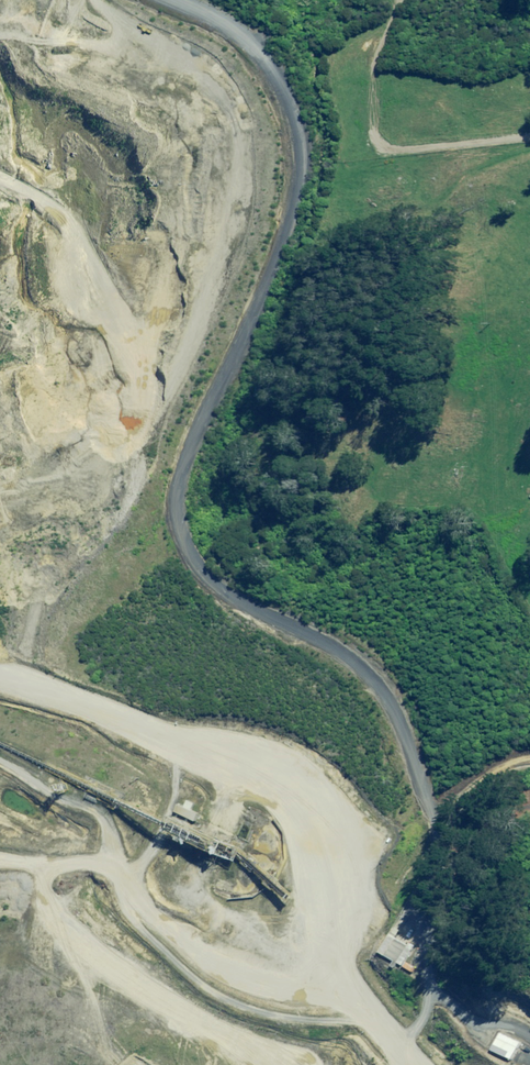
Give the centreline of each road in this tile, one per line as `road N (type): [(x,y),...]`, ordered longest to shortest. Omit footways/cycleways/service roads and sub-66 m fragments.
road 1 (track): [(172,0),(233,30),(272,68),(296,128),(301,165),(284,234),(185,463),(179,532),(215,586),(339,653),(364,675),(402,738),(435,832),(410,922),(423,944),(428,999),(417,1027),(395,1050)]
road 2 (track): [(97,0),(192,56),(219,82),(241,167),(202,315),(161,410),(69,460),(10,480)]
road 3 (track): [(0,675),(281,780),(308,809),(322,849),(323,890),(311,922),(290,931),(248,928),(204,904),(189,885),(192,867)]
road 4 (track): [(410,1064),(340,1000),(228,972),(167,929),(111,869),(0,862)]
road 5 (track): [(0,760),(97,810),(109,824),(111,869)]
road 6 (track): [(127,887),(173,798),(176,738)]

